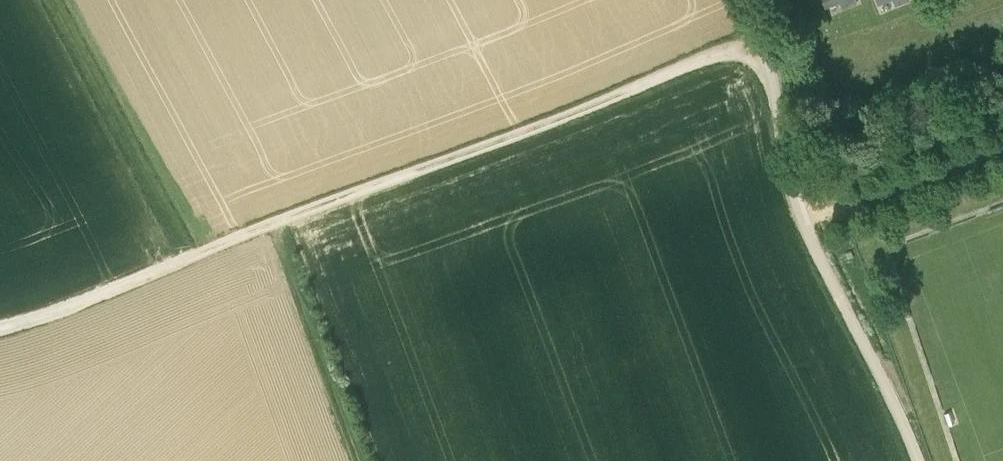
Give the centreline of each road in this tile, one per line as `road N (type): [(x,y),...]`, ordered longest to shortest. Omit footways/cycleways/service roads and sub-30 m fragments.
road 1 (track): [(760,39),(0,328)]
road 2 (unclassified): [(919,460),(810,236),(769,63),(745,0)]
road 3 (track): [(355,460),(266,224)]

